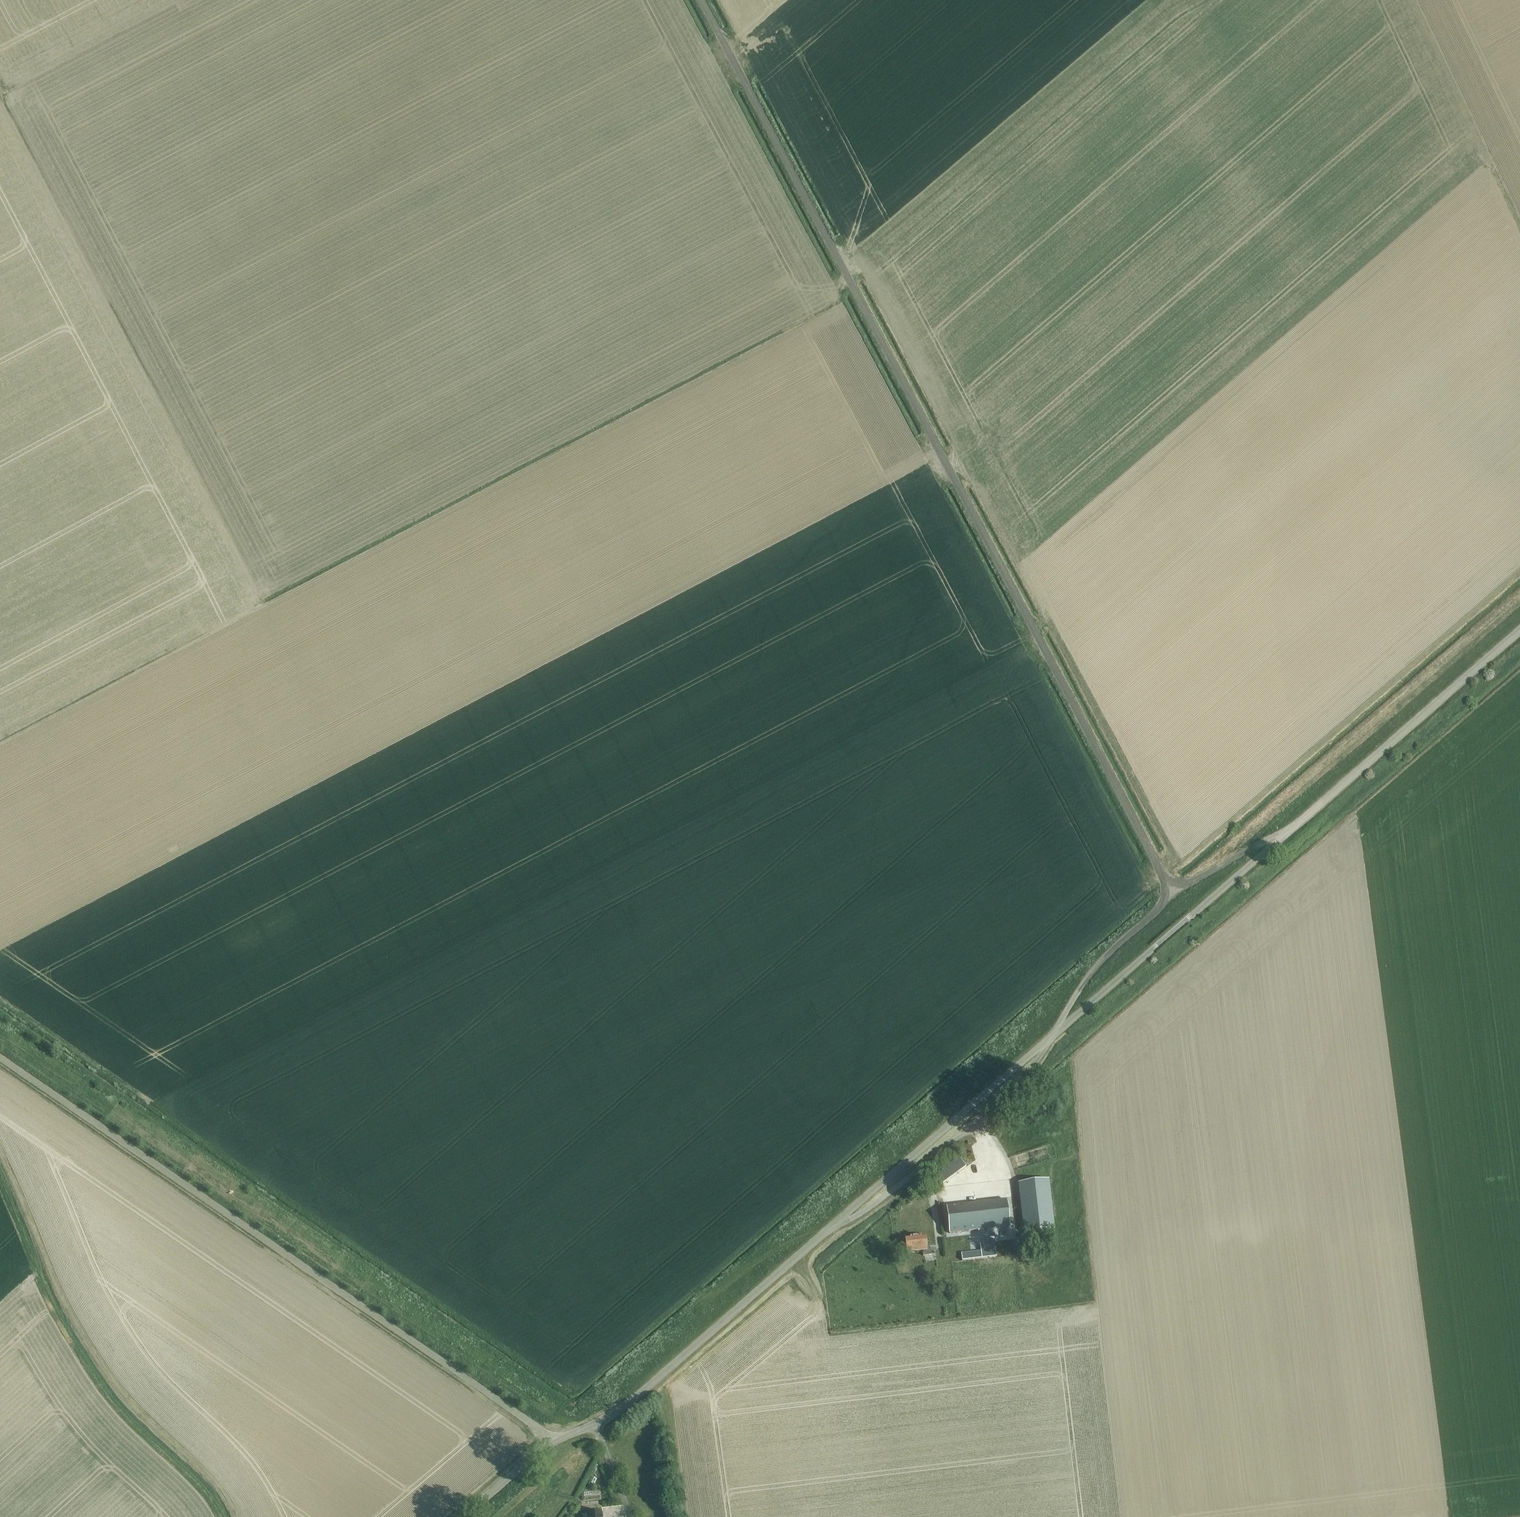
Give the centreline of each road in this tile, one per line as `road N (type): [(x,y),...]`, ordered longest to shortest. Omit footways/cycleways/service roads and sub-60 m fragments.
road 1 (unclassified): [(1169,885),(702,0)]
road 2 (unclassified): [(553,1440),(0,1057)]
road 3 (unclassified): [(553,1440),(620,1410),(1056,1027)]
road 4 (unclassified): [(1274,843),(1519,629)]
road 5 (unclassified): [(1056,1027),(1274,843)]
road 6 (unclassified): [(1056,1027),(1100,960),(1163,901),(1169,885)]

